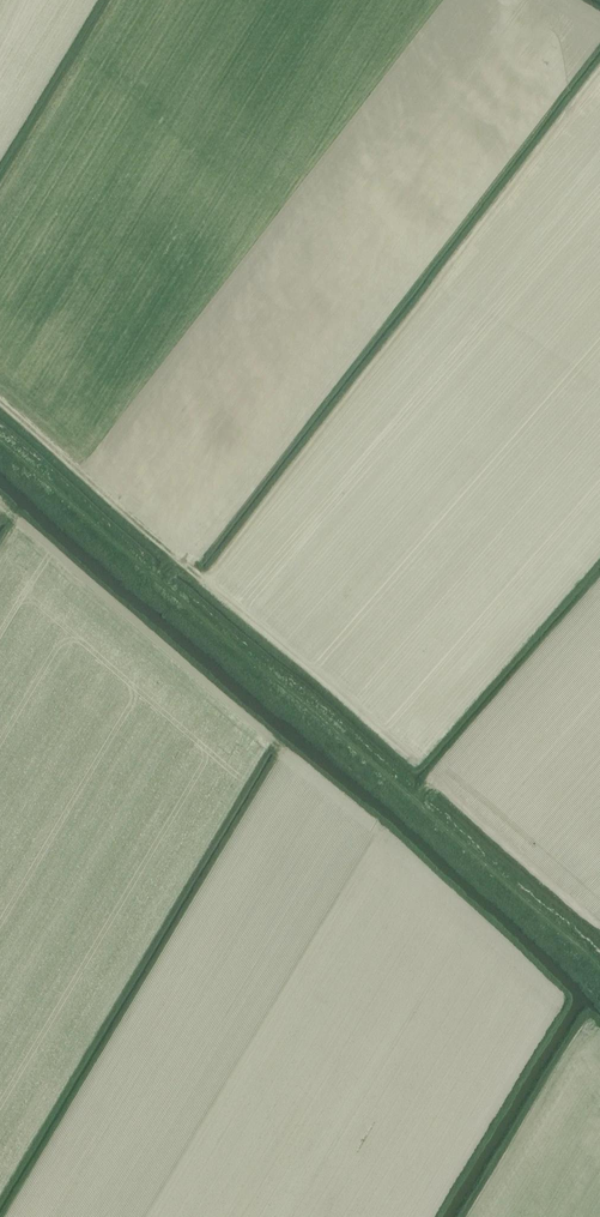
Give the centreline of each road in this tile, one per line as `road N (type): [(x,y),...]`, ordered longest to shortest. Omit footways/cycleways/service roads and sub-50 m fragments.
road 1 (track): [(0,446),(577,947),(599,975)]
road 2 (track): [(0,401),(193,573),(221,587),(403,738)]

